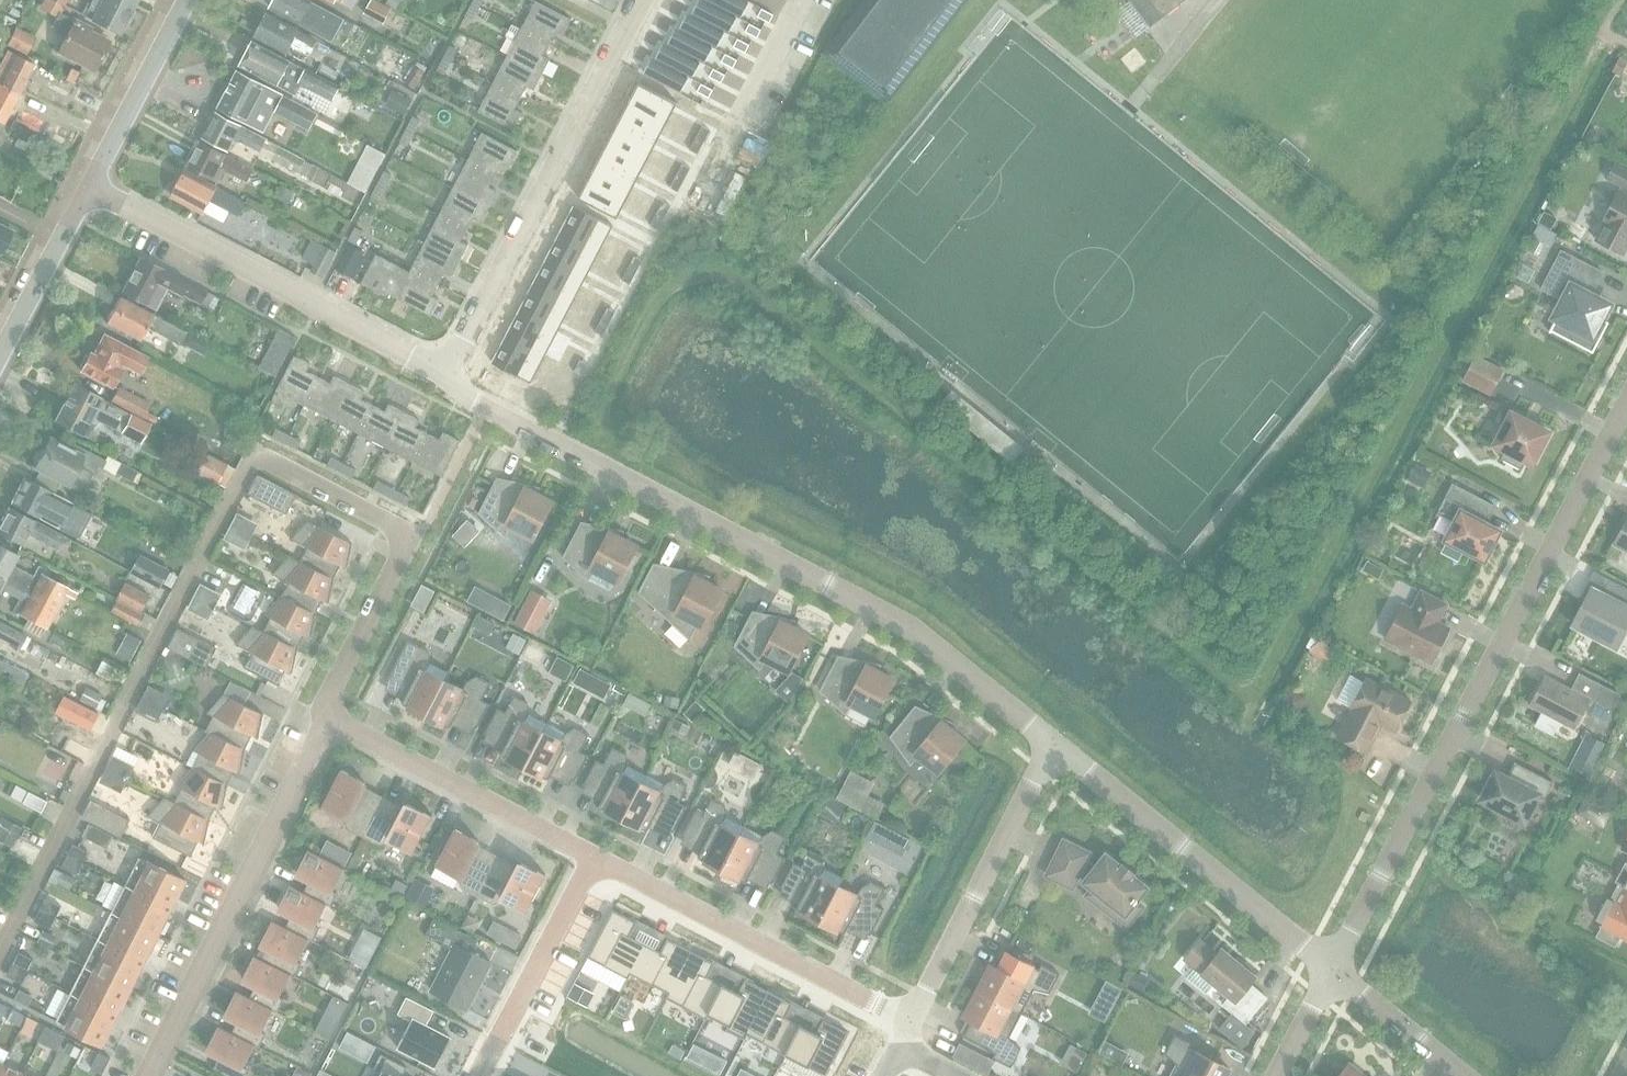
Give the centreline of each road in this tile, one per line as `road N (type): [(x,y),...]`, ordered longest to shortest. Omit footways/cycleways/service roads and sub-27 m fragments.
road 1 (residential): [(329,719),(331,696),(402,558),(401,543),(386,519),(255,459),(0,950)]
road 2 (residential): [(1055,748),(906,625),(564,446),(444,371)]
road 3 (residential): [(1626,410),(1333,966)]
road 4 (residential): [(444,371),(639,0)]
road 5 (residential): [(329,719),(148,1075)]
road 6 (residential): [(444,371),(94,188)]
road 7 (residential): [(1333,966),(1055,748)]
road 8 (residential): [(899,1011),(597,858)]
road 9 (residential): [(1055,748),(927,993),(899,1011)]
road 10 (residential): [(597,858),(329,719)]
road 11 (residential): [(597,858),(489,1062)]
road 12 (residential): [(695,203),(799,0)]
road 13 (residential): [(94,188),(190,0)]
road 14 (residential): [(0,360),(94,188)]
road 15 (residential): [(1465,1075),(1333,966)]
road 16 (residential): [(1275,1075),(1333,966)]

